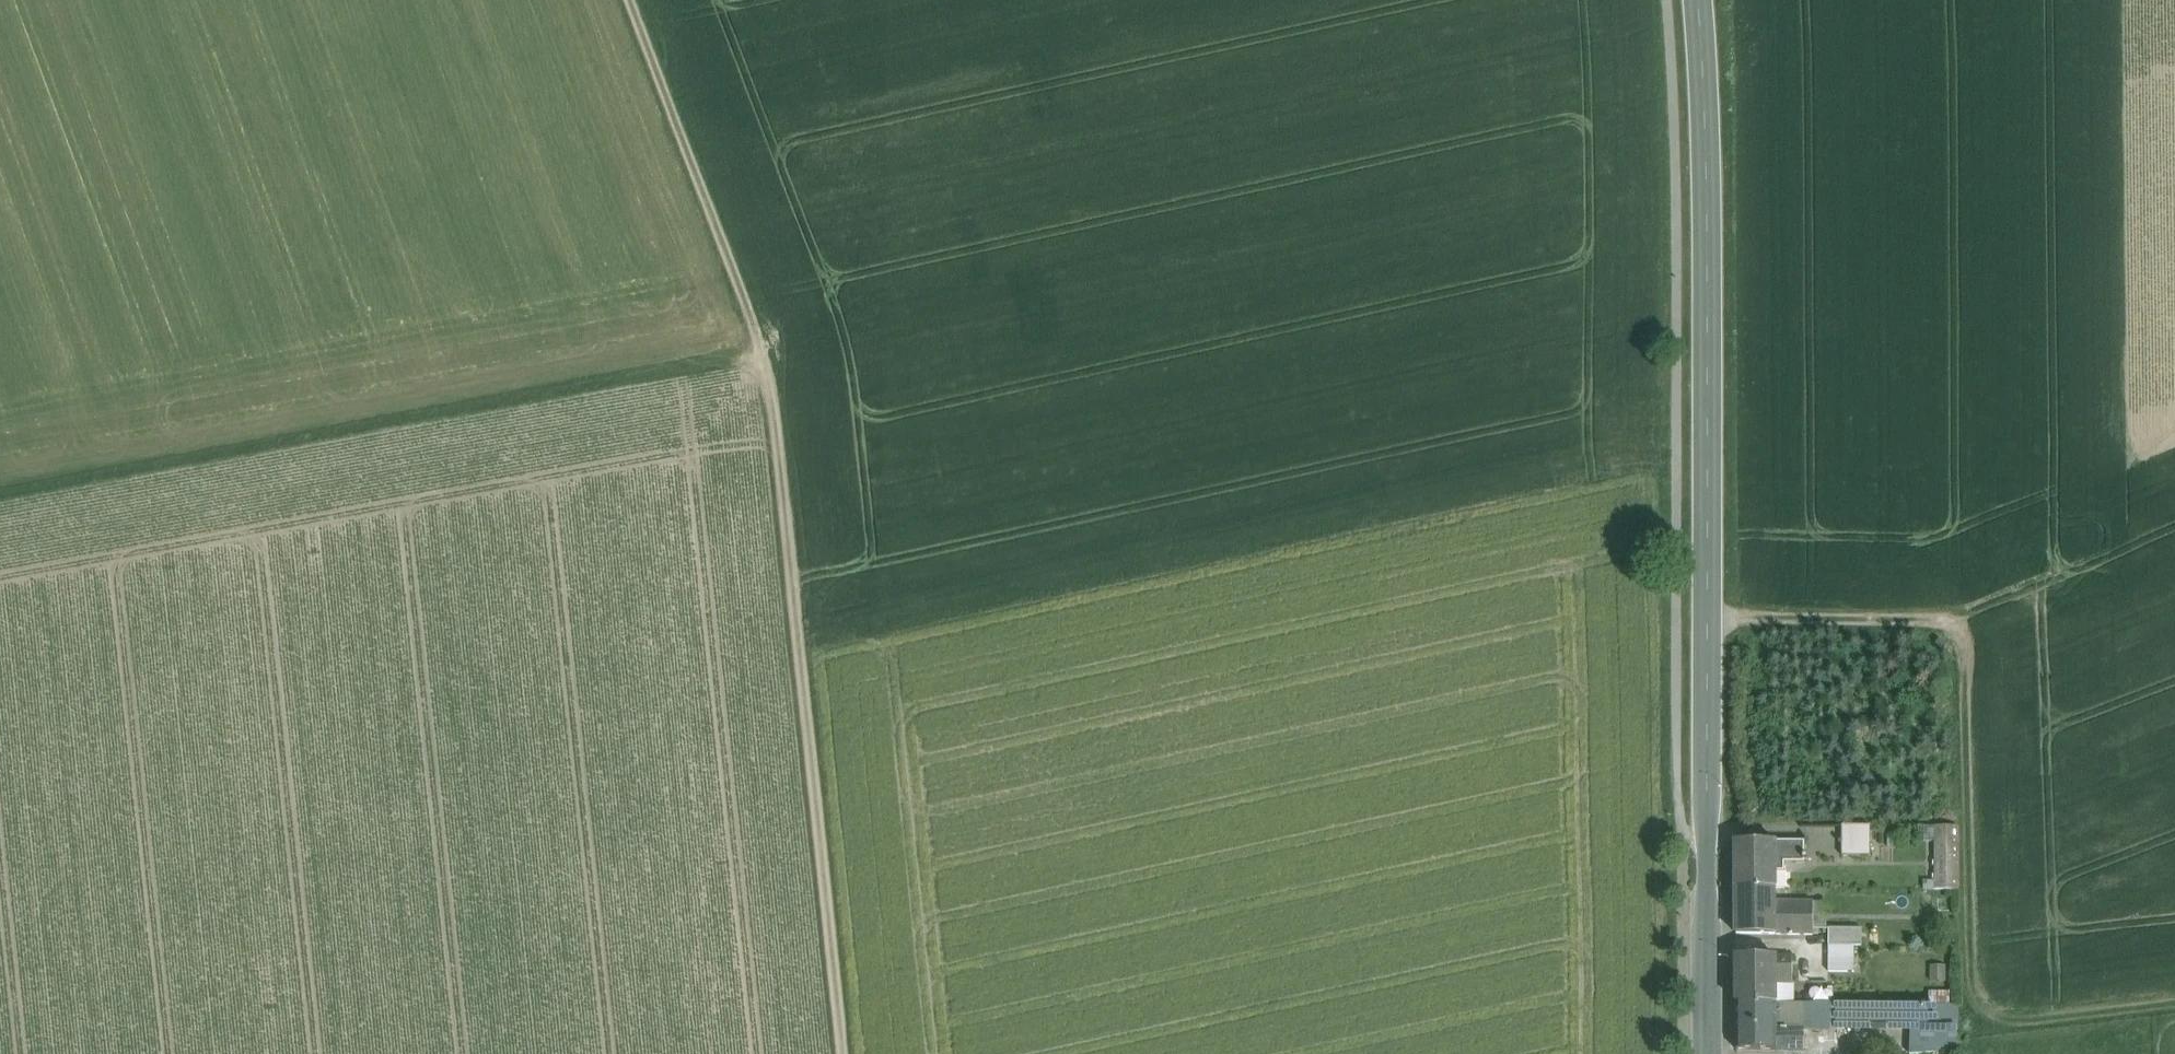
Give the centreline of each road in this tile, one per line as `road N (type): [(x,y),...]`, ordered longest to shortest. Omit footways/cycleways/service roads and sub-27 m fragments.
road 1 (secondary): [(1706,1053),(1705,65),(1698,0)]
road 2 (track): [(843,1053),(769,363)]

